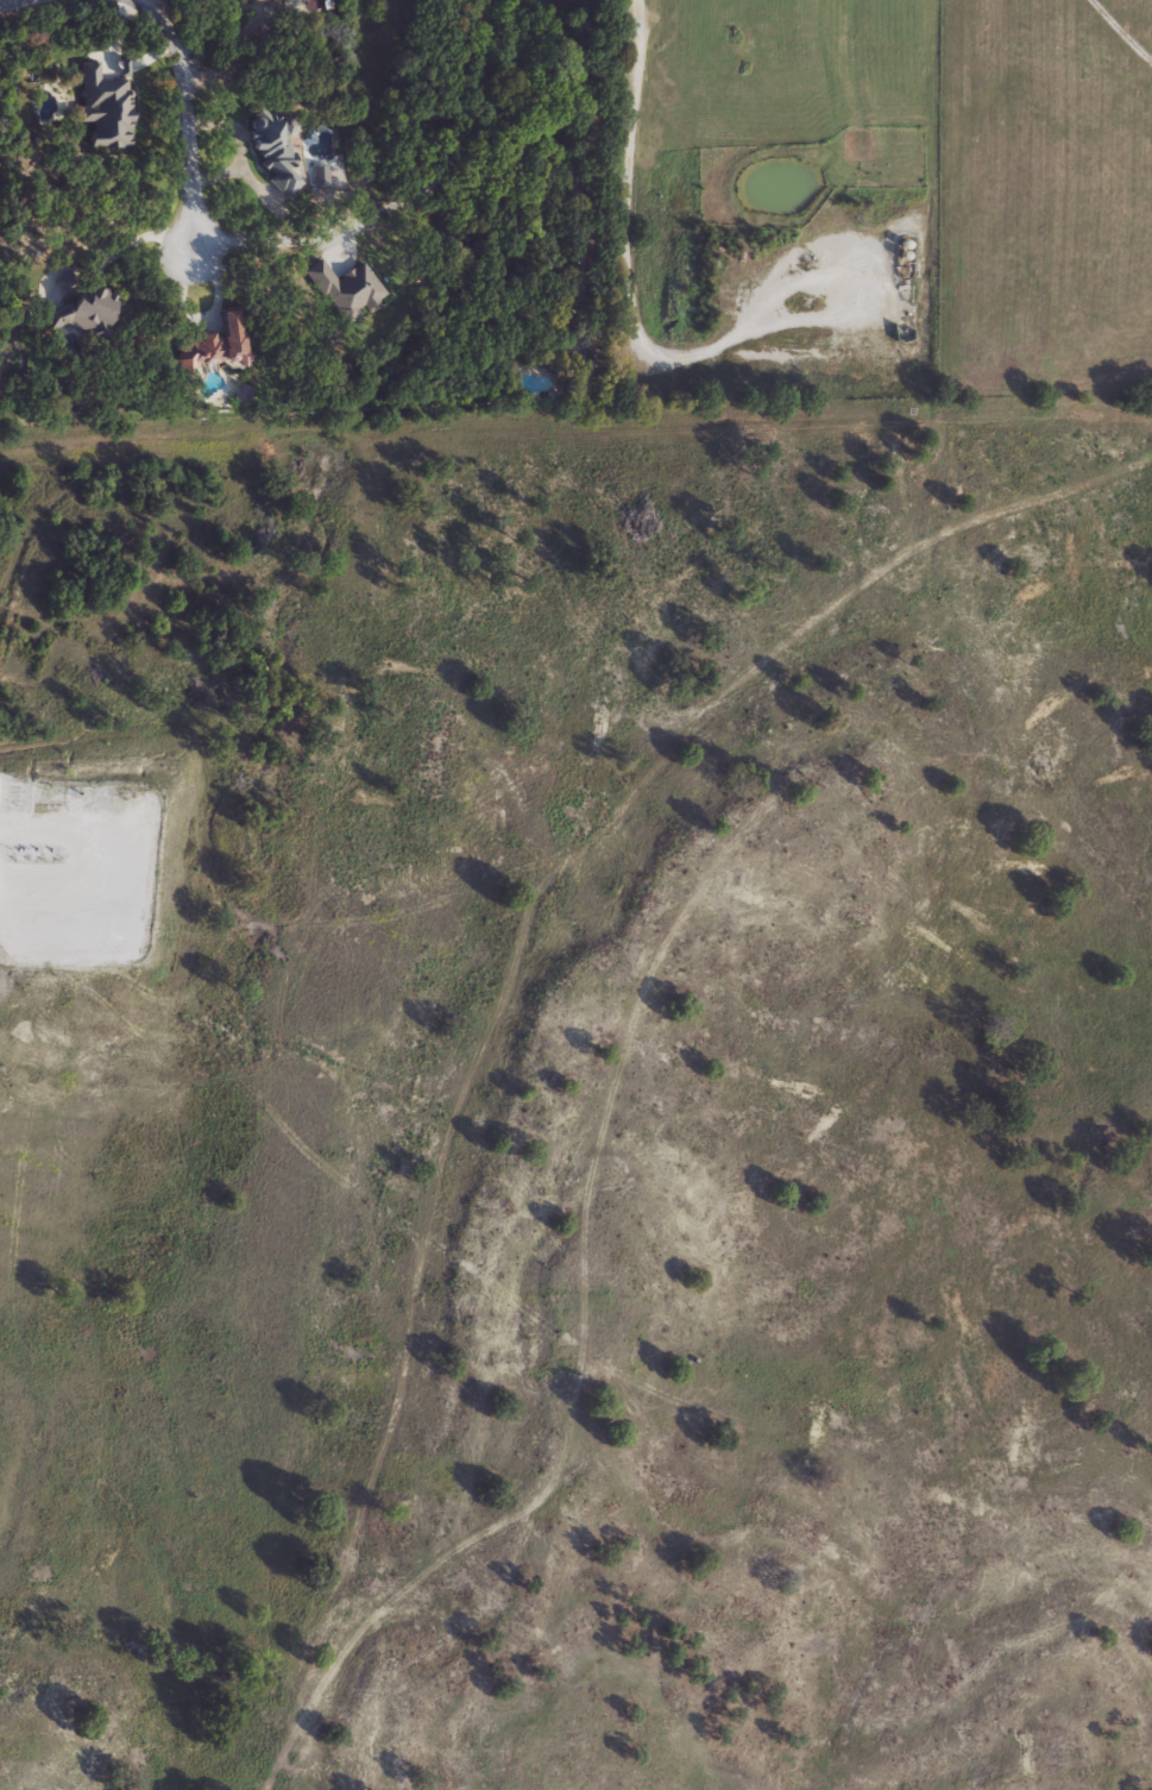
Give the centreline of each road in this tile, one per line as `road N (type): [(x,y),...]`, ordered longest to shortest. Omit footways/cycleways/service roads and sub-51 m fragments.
road 1 (residential): [(270,1789),(404,1354),(533,888),(662,767),(729,690),(848,588),(1020,496),(1151,465)]
road 2 (residential): [(193,252),(172,39),(156,14),(132,0)]

